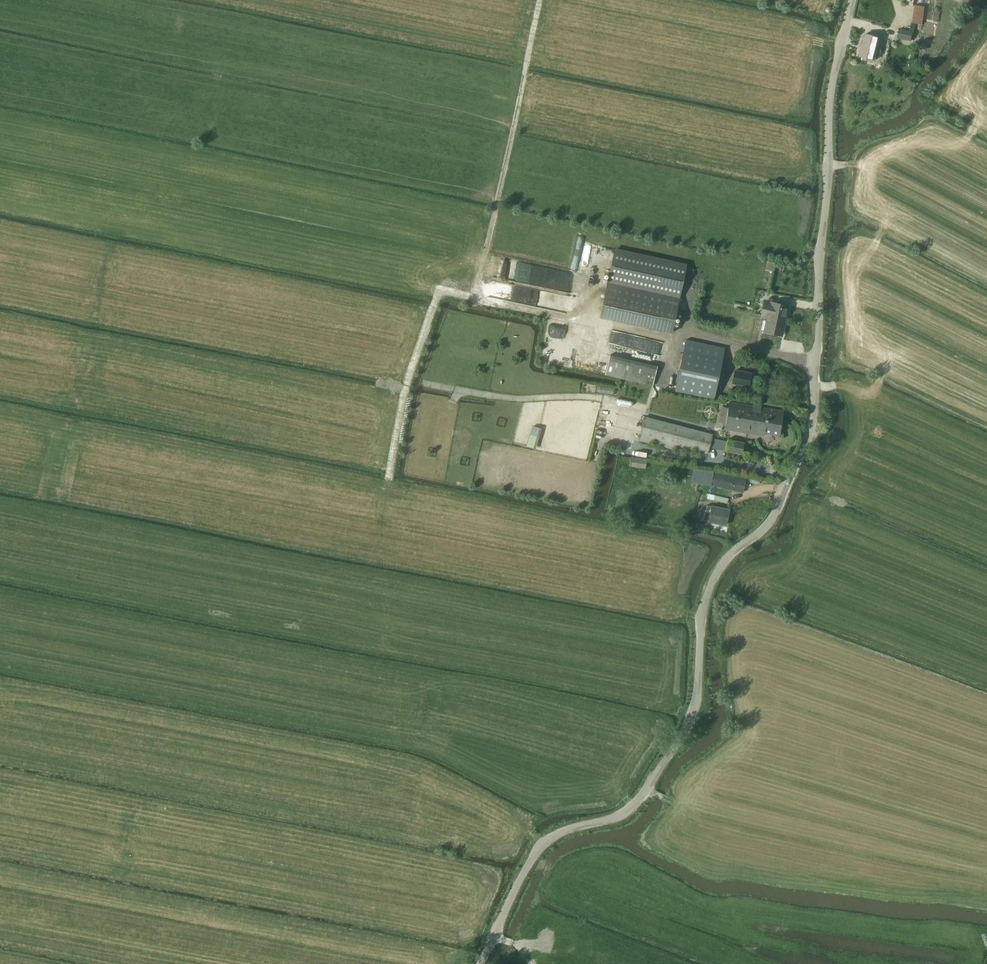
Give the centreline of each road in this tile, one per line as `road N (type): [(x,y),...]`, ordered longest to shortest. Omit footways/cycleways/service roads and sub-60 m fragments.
road 1 (unclassified): [(481,963),(542,845),(625,813),(671,751),(691,716),(704,603),(717,572),(776,511),(814,426),(832,86),(852,0)]

